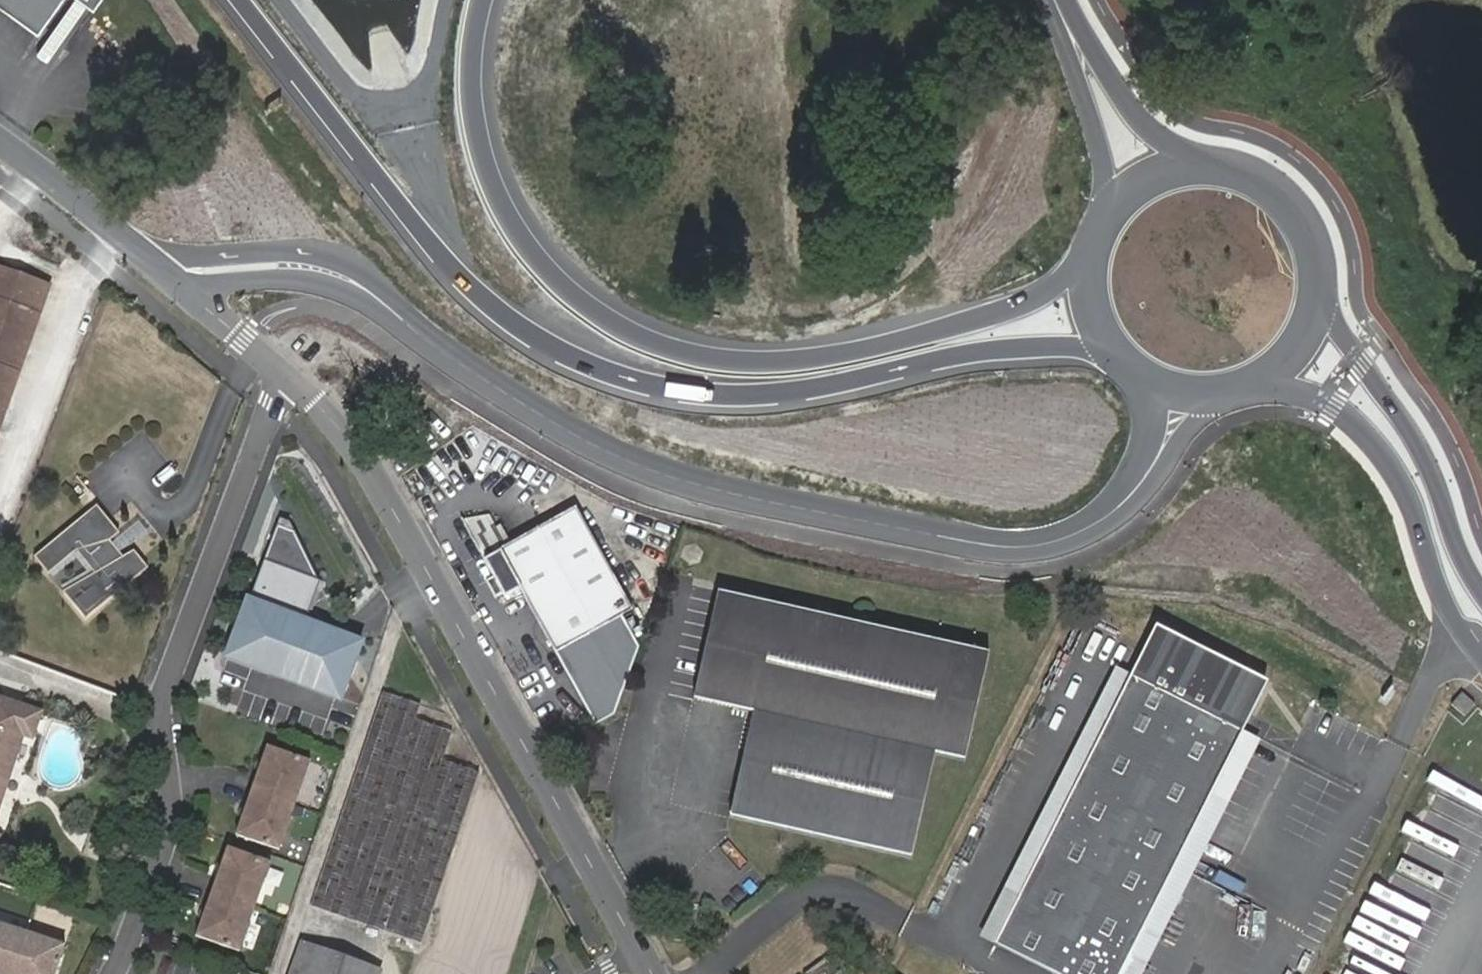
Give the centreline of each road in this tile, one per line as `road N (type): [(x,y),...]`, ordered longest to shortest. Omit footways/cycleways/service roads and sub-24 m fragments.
road 1 (residential): [(172,279),(268,266),(341,275),(509,395),(647,468),(721,491),(990,545),(1053,542),(1124,502),(1164,448),(1183,393)]
road 2 (motorway): [(239,0),(456,277),(573,361),(671,392),(736,395),(795,391),(979,354),(1112,348)]
road 3 (motorway): [(1091,263),(1015,307),(840,355),(777,365),(711,360),(647,343),(554,281),(516,234),(491,185),(472,102),(481,0)]
road 4 (residential): [(652,973),(352,441),(281,369)]
road 5 (residential): [(281,369),(155,700),(172,819),(110,973)]
road 6 (tertiary): [(1258,383),(1329,406),(1380,454),(1399,481),(1446,612),(1481,659)]
road 7 (tertiary): [(1481,594),(1466,575),(1413,436),(1321,298)]
road 8 (tertiary): [(1040,0),(1078,89),(1110,212)]
road 9 (residential): [(172,279),(0,141)]
road 10 (tertiary): [(1199,163),(1135,116),(1068,0)]
road 11 (tertiary): [(1321,298),(1322,268),(1301,212),(1255,174),(1199,163)]
road 12 (residential): [(281,369),(172,279)]

